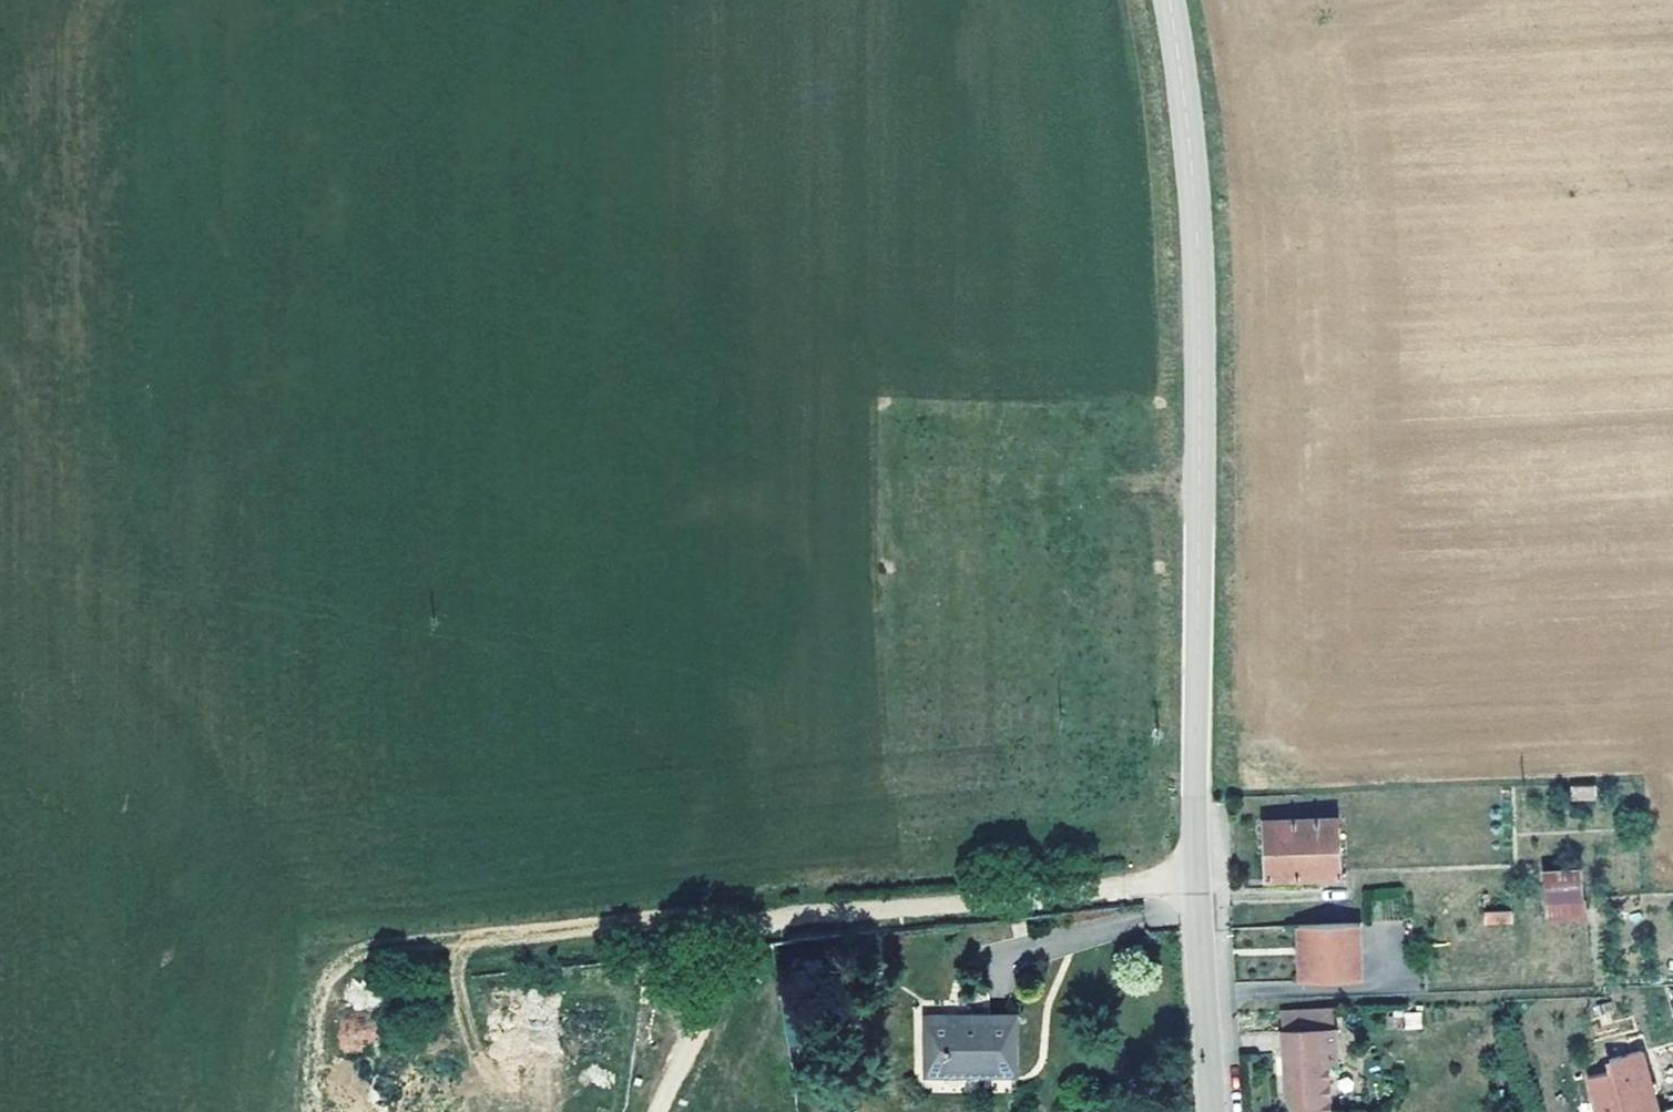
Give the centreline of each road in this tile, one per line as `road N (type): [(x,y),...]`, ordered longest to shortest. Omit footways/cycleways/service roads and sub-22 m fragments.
road 1 (unclassified): [(1168,0),(1198,245),(1196,887)]
road 2 (track): [(1202,1006),(1599,992)]
road 3 (residential): [(1196,887),(1212,1111)]

